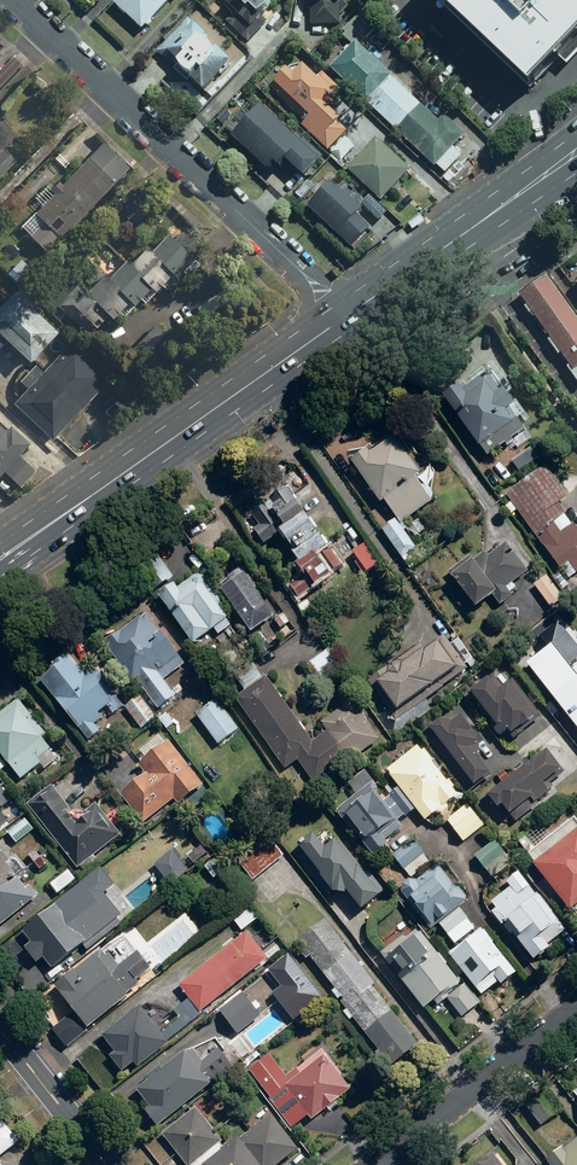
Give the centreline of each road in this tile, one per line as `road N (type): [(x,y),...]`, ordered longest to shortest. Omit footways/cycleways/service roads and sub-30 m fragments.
road 1 (residential): [(15,0),(348,314)]
road 2 (primary): [(0,555),(348,314)]
road 3 (primary): [(348,314),(576,152)]
road 4 (residential): [(385,1164),(576,1011)]
road 5 (tertiary): [(108,1164),(0,1029)]

